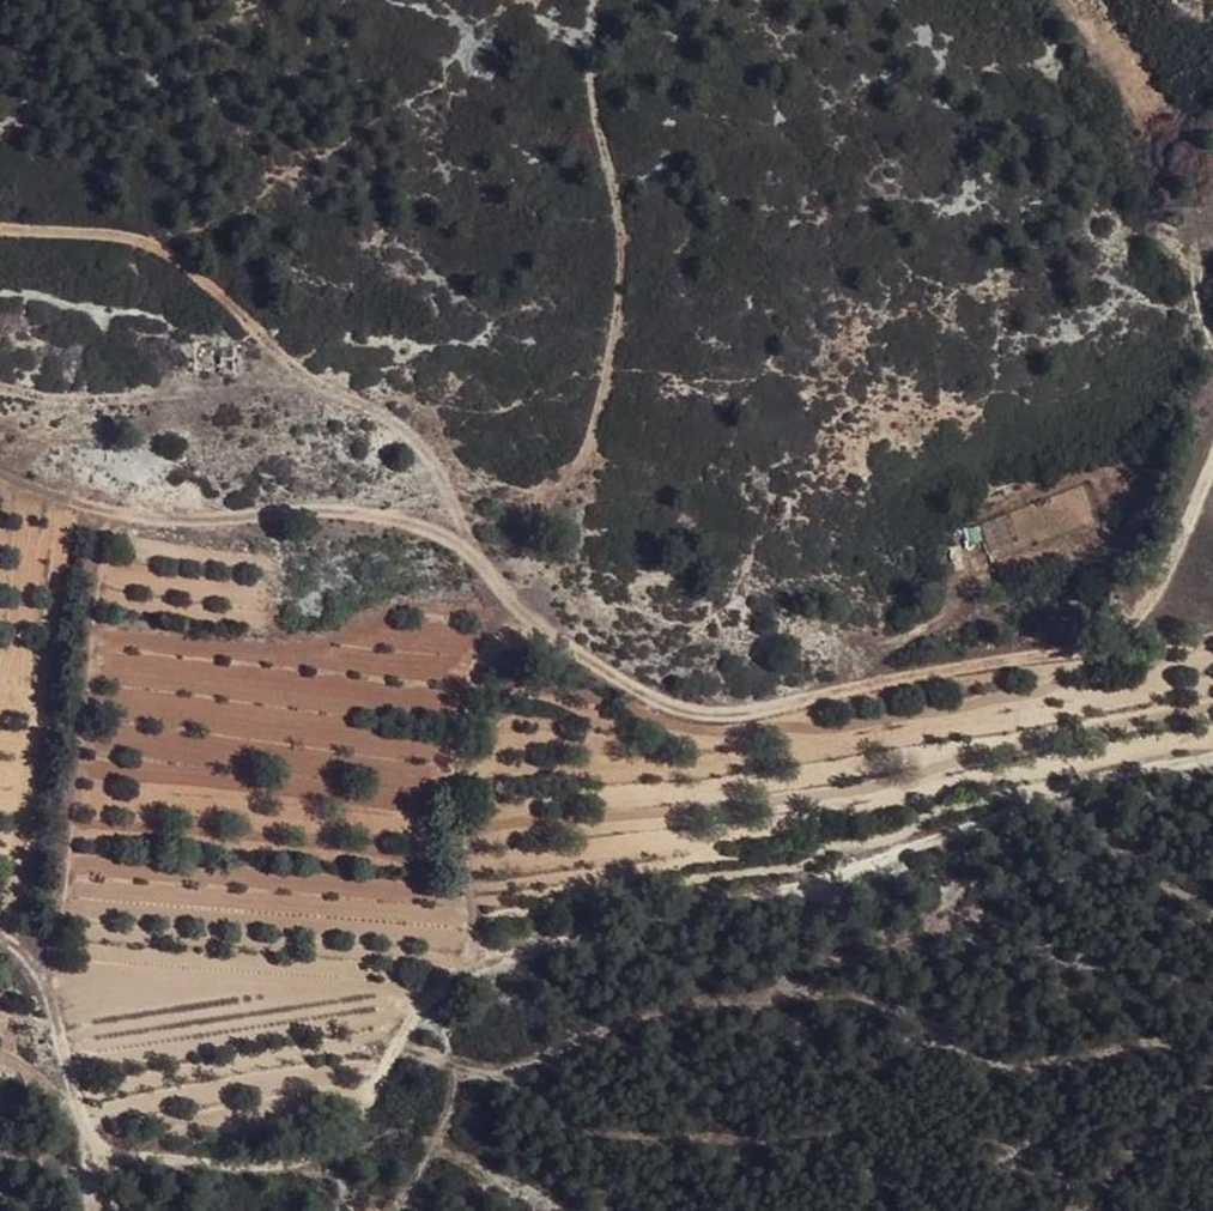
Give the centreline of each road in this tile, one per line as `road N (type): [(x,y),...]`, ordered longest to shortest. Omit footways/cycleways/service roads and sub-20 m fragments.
road 1 (track): [(1212,468),(1144,607),(1101,642),(740,713),(674,700),(543,632),(496,598),(468,542),(405,526),(285,538),(51,493),(0,465)]
road 2 (track): [(1212,756),(1062,794),(843,871),(542,950),(425,1012),(375,1115),(333,1153),(279,1163),(147,1152),(102,1134)]
road 3 (track): [(603,0),(596,28),(598,98),(627,201),(615,389),(583,458),(468,508),(468,542)]
road 4 (track): [(468,508),(404,427),(330,385),(174,249),(124,235),(0,226)]
road 5 (track): [(109,1210),(102,1134),(80,1083),(72,1023),(41,964),(0,929)]

